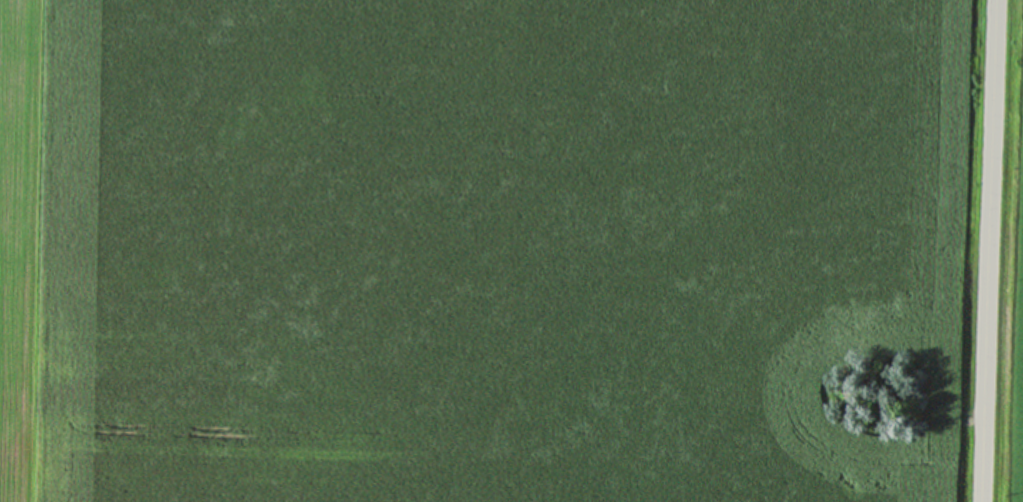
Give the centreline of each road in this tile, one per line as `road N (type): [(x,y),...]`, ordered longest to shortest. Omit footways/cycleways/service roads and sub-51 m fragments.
road 1 (residential): [(981,501),(996,0)]

